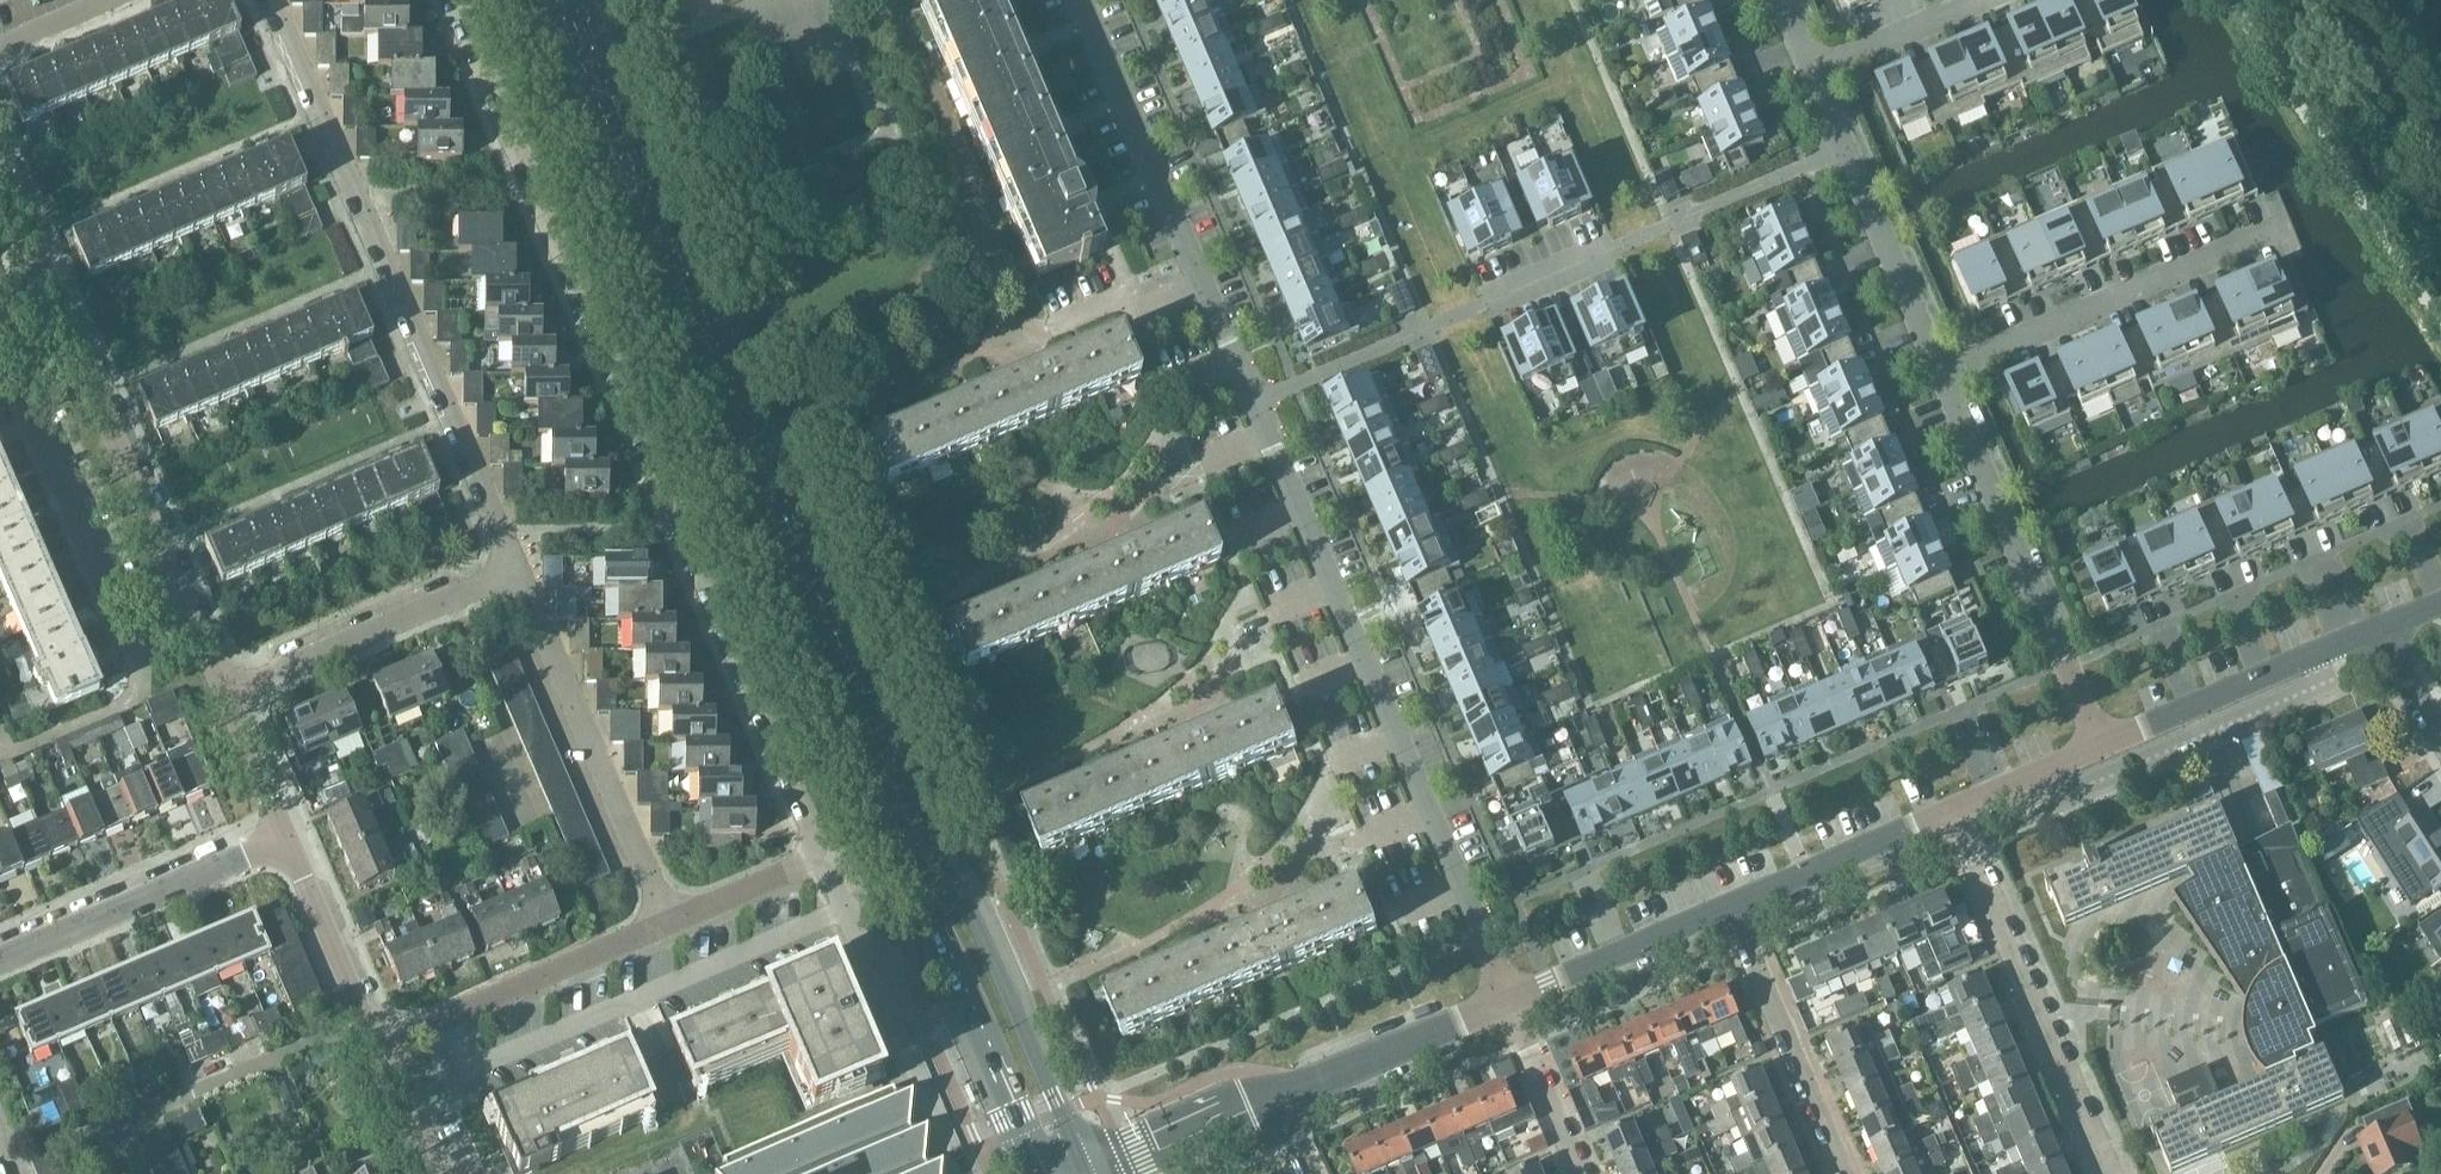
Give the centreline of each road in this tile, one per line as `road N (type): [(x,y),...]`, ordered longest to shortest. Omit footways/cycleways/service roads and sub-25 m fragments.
road 1 (tertiary): [(1086,1173),(974,914),(928,835),(573,0)]
road 2 (tertiary): [(528,0),(1037,1173)]
road 3 (residential): [(671,922),(803,866),(814,834),(453,0)]
road 4 (residential): [(1850,152),(1250,404)]
road 5 (residential): [(1507,1001),(1250,404)]
road 6 (residential): [(515,572),(271,0)]
road 7 (residential): [(1250,404),(1082,0)]
road 8 (residential): [(2102,746),(1942,373)]
road 9 (residential): [(2110,1173),(1952,810)]
road 10 (residential): [(671,922),(515,572)]
road 11 (residential): [(142,653),(126,645),(27,407),(34,382),(76,346)]
road 12 (residential): [(1942,373),(2269,232)]
road 13 (residential): [(379,1047),(671,922)]
road 14 (residential): [(229,698),(515,572)]
road 15 (residential): [(0,962),(286,841)]
road 16 (residential): [(199,630),(76,346)]
road 17 (residential): [(90,1135),(365,1017)]
road 18 (residential): [(2102,746),(2374,628)]
road 19 (residential): [(1728,904),(1845,1173)]
road 20 (residential): [(1278,1100),(1507,1001)]
road 21 (residential): [(1728,904),(1952,810)]
road 22 (residential): [(1507,1001),(1728,904)]
road 23 (residential): [(1942,373),(1850,152)]
road 24 (residential): [(0,757),(122,705),(142,686),(142,653)]
road 25 (residential): [(365,1017),(286,841)]
road 26 (residential): [(1104,1173),(1278,1100)]
road 27 (residential): [(1581,1173),(1507,1001)]
road 28 (residential): [(1812,71),(1980,0)]
road 29 (residential): [(1952,810),(2102,746)]
road 30 (residential): [(286,841),(229,698)]
road 31 (residential): [(431,1173),(379,1047)]
road 32 (residential): [(2440,732),(2374,628)]

